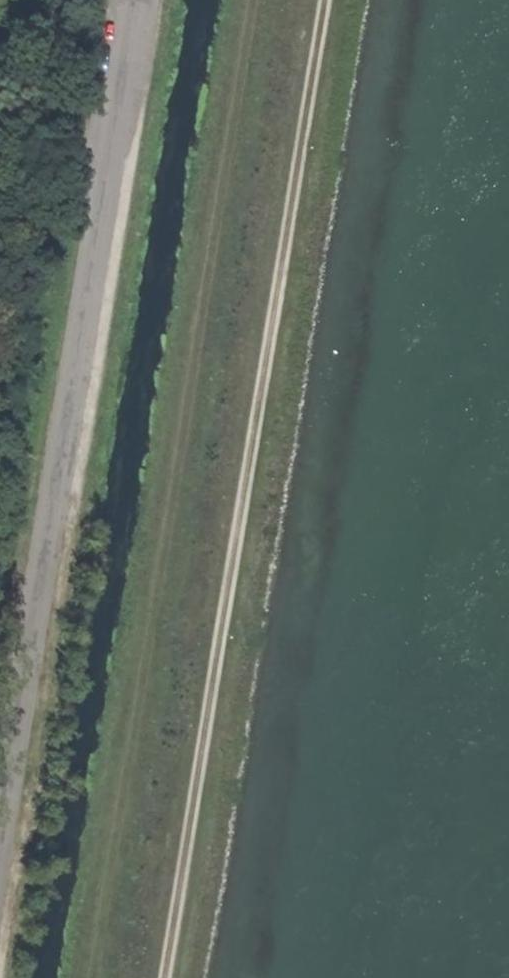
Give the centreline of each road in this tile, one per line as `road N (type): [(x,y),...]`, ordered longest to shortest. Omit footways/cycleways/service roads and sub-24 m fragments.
road 1 (track): [(255,0),(89,977)]
road 2 (track): [(328,0),(164,977)]

